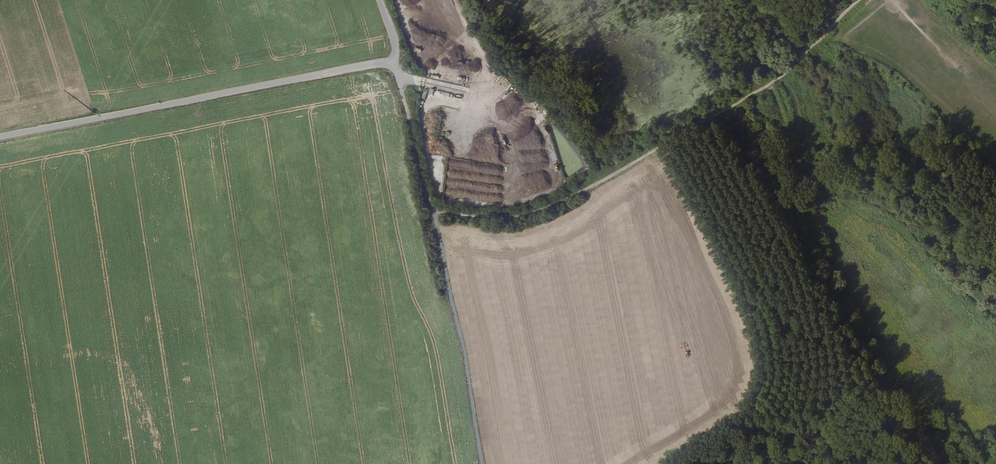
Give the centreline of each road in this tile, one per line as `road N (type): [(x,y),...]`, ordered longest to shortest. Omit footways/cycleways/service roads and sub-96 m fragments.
road 1 (primary): [(995,398),(62,0)]
road 2 (track): [(858,0),(780,78),(578,194),(515,219),(433,209)]
road 3 (unclassified): [(0,136),(349,67),(396,64)]

